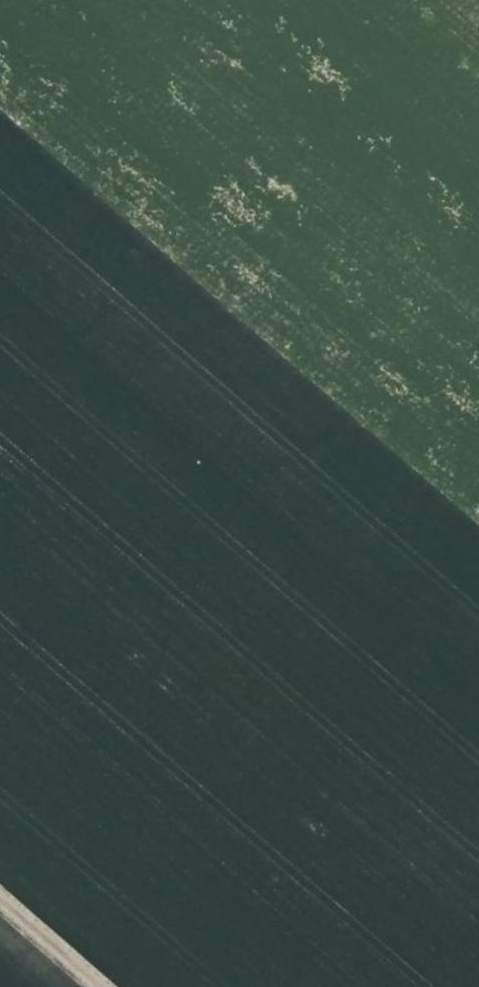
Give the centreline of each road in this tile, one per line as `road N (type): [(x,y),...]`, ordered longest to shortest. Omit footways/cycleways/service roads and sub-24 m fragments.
road 1 (track): [(0,891),(111,986)]

